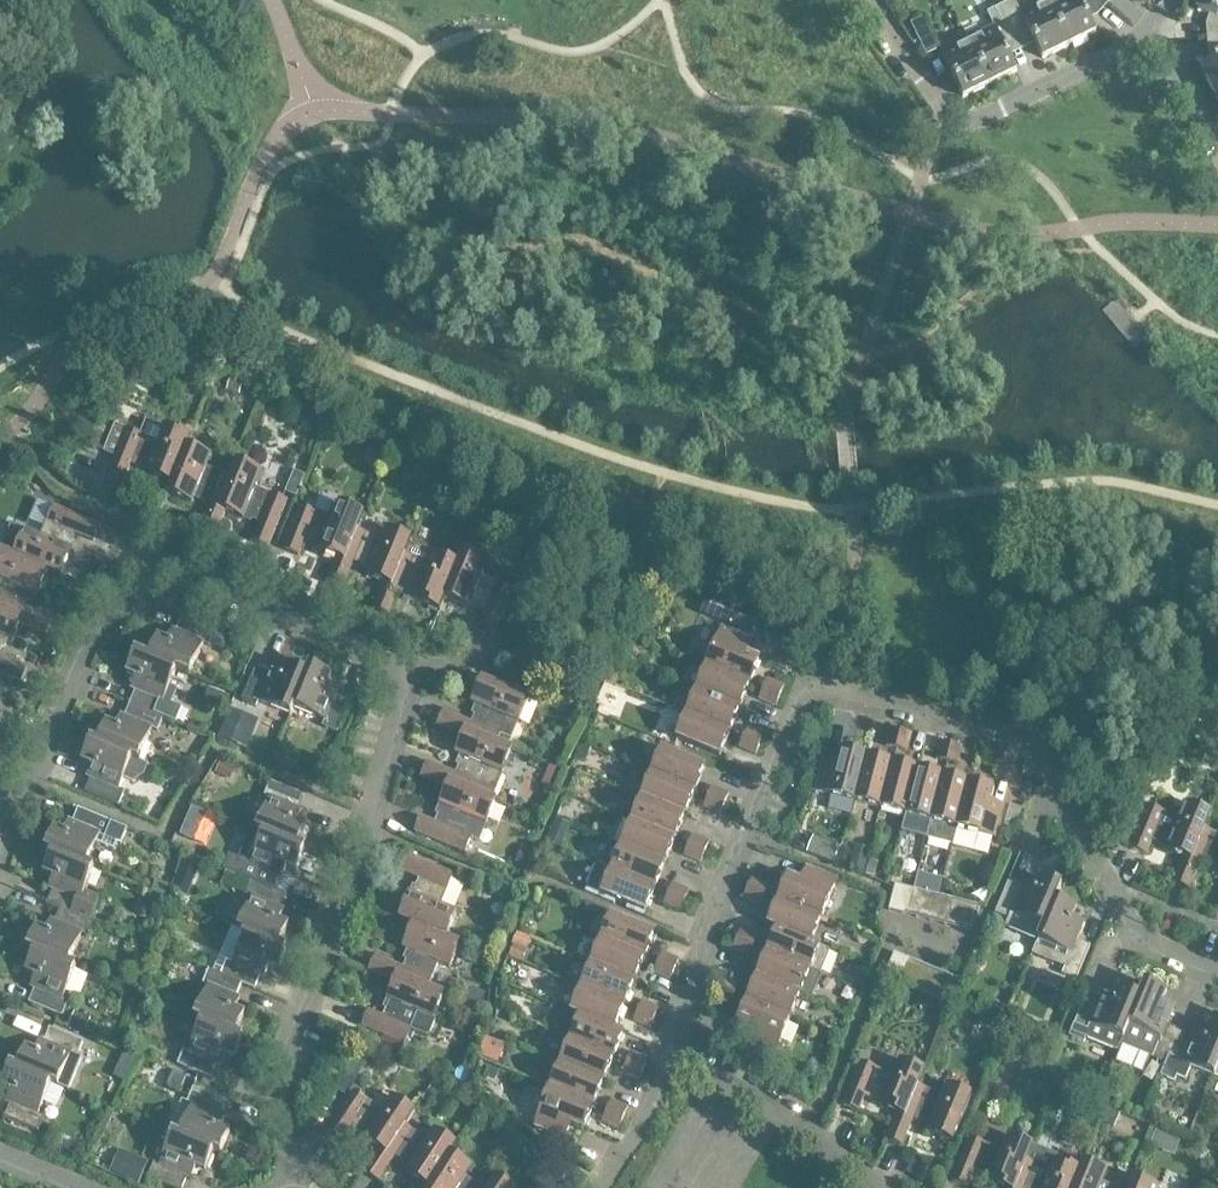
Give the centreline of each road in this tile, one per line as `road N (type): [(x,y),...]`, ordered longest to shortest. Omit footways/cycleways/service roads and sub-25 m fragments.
road 1 (residential): [(666,1045),(810,686),(1031,742),(1133,942),(1217,976)]
road 2 (residential): [(292,1184),(278,1085),(369,847),(364,812),(406,672)]
road 3 (residential): [(0,890),(25,799),(92,645),(180,576)]
road 4 (residential): [(666,1045),(793,1119),(877,1187)]
road 5 (residential): [(406,672),(270,607),(180,576)]
road 6 (residential): [(941,114),(977,122),(1145,33)]
road 7 (residential): [(1212,148),(1161,37),(1145,33)]
road 8 (residential): [(941,114),(867,0)]

